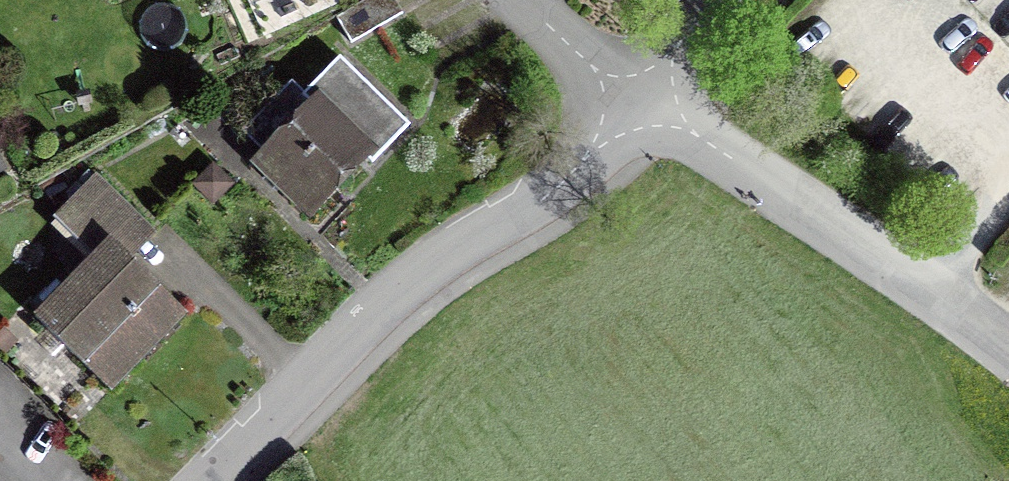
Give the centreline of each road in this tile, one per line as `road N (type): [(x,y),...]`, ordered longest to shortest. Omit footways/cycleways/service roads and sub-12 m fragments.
road 1 (tertiary): [(640,102),(564,184),(373,323),(214,480)]
road 2 (residential): [(640,102),(925,274),(1008,344)]
road 3 (residential): [(518,0),(640,102)]
road 4 (tertiary): [(718,0),(640,102)]

